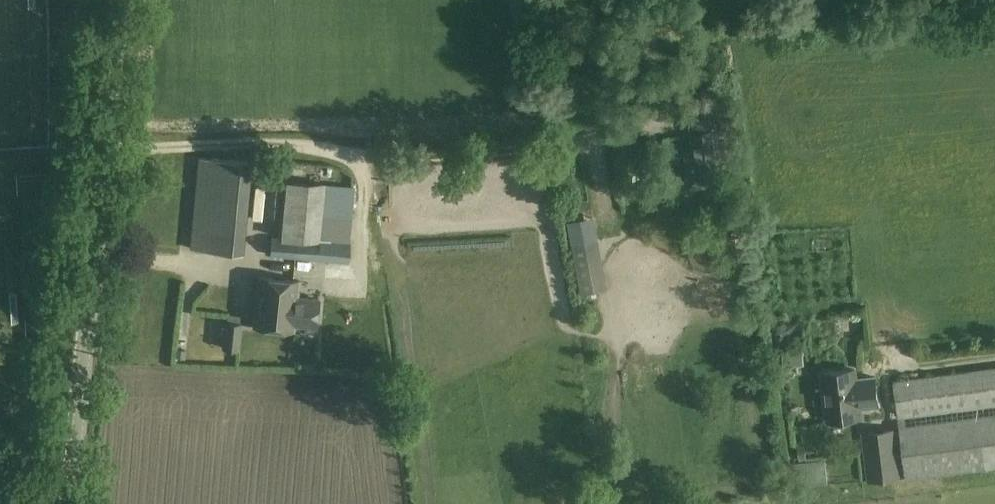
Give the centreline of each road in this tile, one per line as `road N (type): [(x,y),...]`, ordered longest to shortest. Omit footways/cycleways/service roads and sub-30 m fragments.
road 1 (tertiary): [(70,503),(116,0)]

